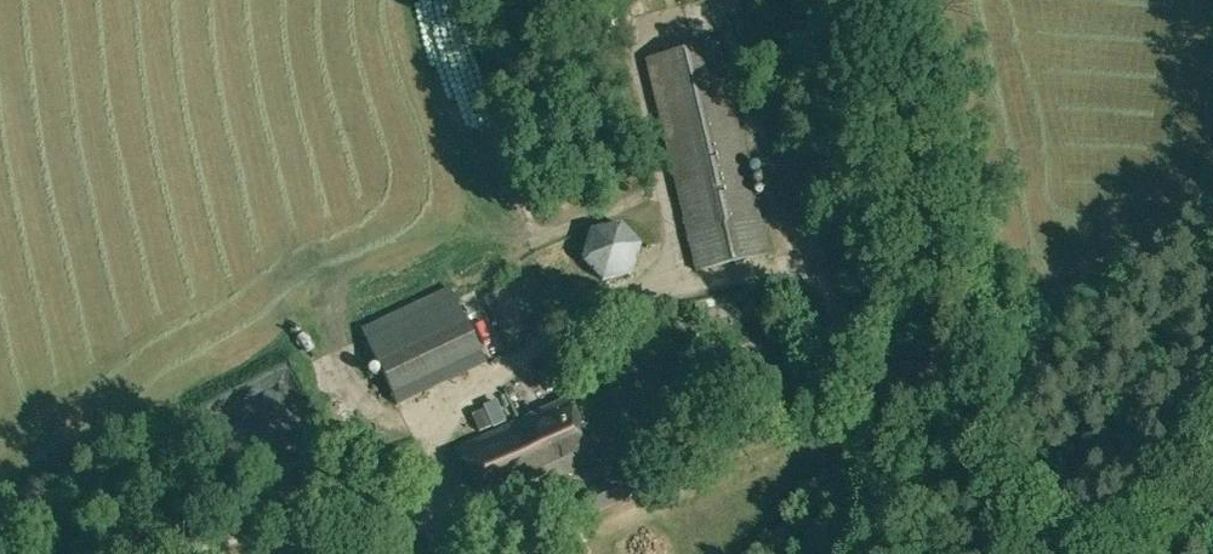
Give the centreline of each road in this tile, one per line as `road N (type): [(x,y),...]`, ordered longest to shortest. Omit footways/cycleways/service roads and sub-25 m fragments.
road 1 (track): [(936,335),(940,343),(901,410),(670,490),(554,553)]
road 2 (track): [(853,0),(936,335)]
road 3 (track): [(448,553),(389,501),(237,534)]

